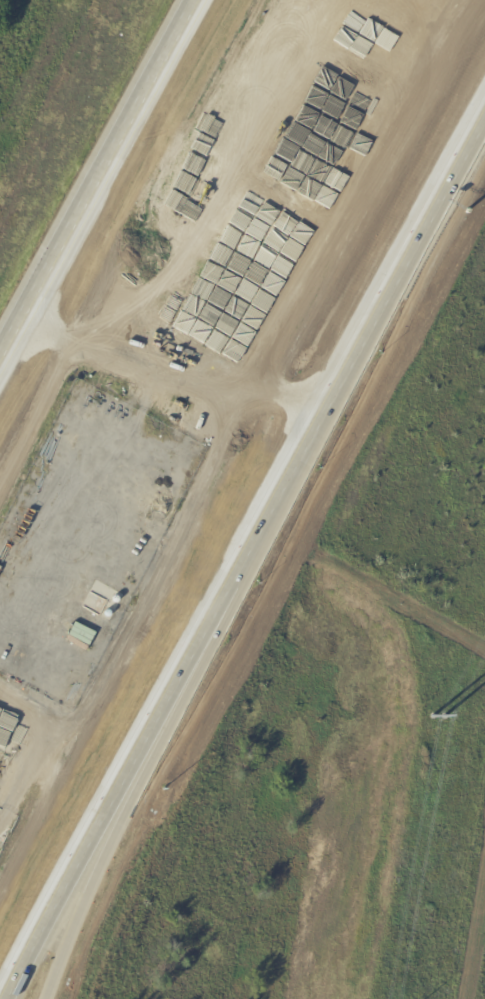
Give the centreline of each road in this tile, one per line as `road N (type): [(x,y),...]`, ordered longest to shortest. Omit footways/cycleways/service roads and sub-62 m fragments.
road 1 (motorway): [(174,699),(484,133)]
road 2 (motorway): [(188,0),(0,347)]
road 3 (motorway): [(11,998),(174,699)]
road 4 (motorway): [(45,998),(174,699)]

